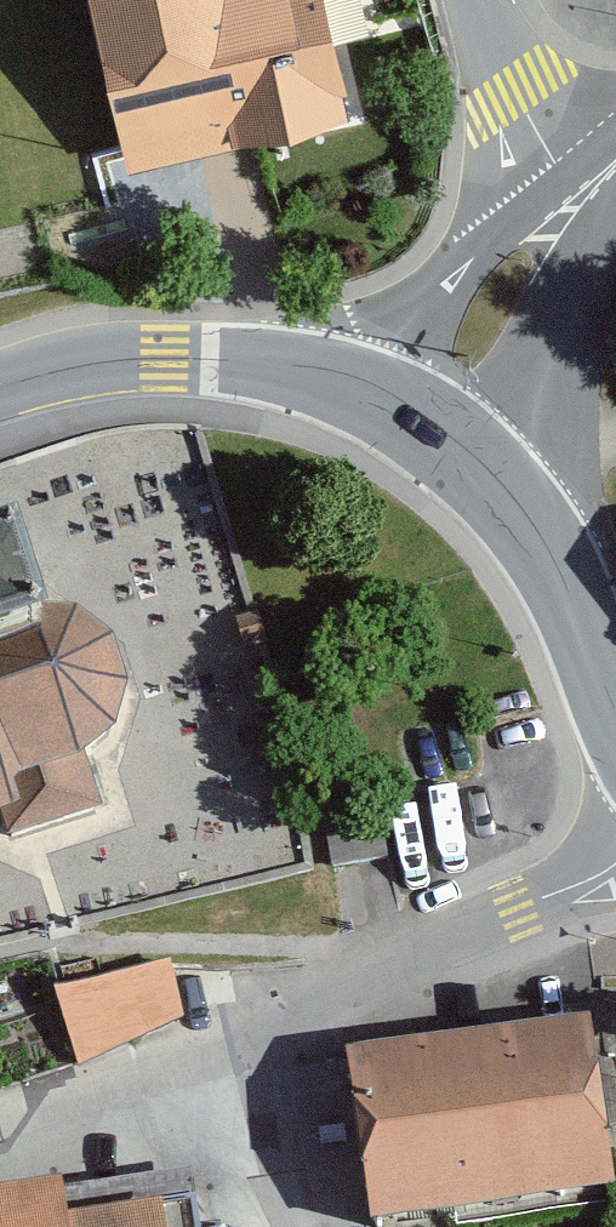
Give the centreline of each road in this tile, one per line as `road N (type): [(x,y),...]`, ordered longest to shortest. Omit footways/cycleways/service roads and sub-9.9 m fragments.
road 1 (residential): [(615,865),(96,1131),(0,1157)]
road 2 (tertiary): [(0,388),(84,364),(165,357),(275,362),(345,377)]
road 3 (tertiary): [(345,377),(455,276),(589,189)]
road 4 (tertiary): [(496,477),(589,189)]
road 5 (tertiary): [(496,477),(560,571),(615,716)]
road 6 (unclassified): [(478,0),(546,149),(589,189)]
road 7 (tertiary): [(345,377),(409,410),(496,477)]
road 8 (track): [(239,1057),(266,1226)]

